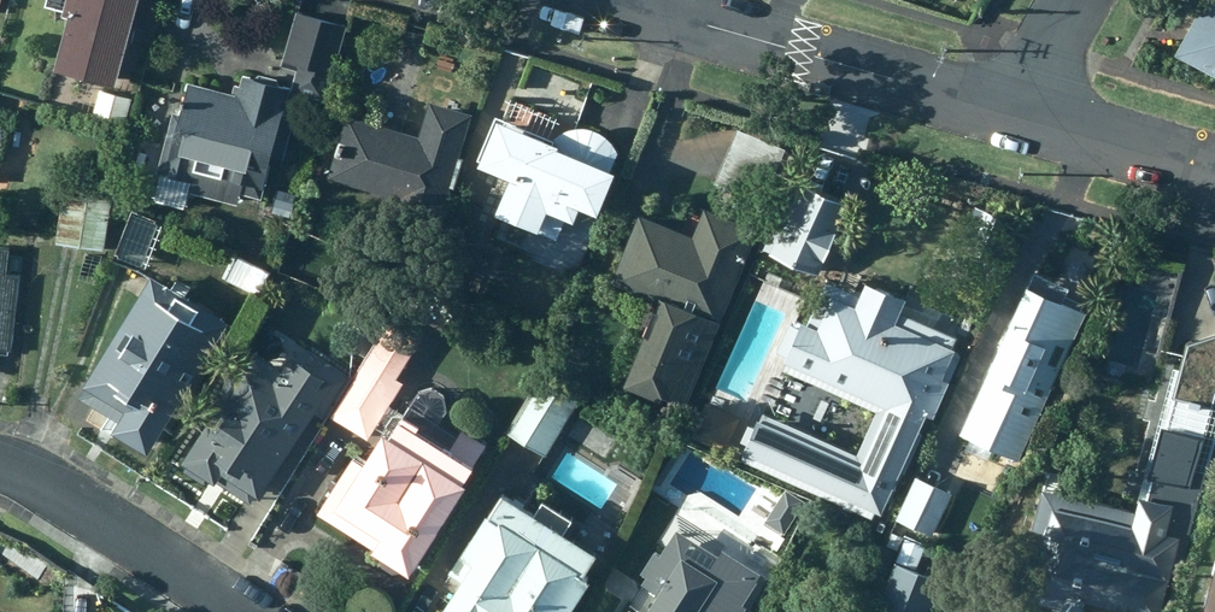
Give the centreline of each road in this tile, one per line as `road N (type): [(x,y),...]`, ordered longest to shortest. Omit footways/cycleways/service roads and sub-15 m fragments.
road 1 (residential): [(620,0),(1015,114)]
road 2 (residential): [(0,463),(15,465),(244,611)]
road 3 (residential): [(1015,114),(1214,171)]
road 4 (residential): [(1015,114),(1080,0)]

